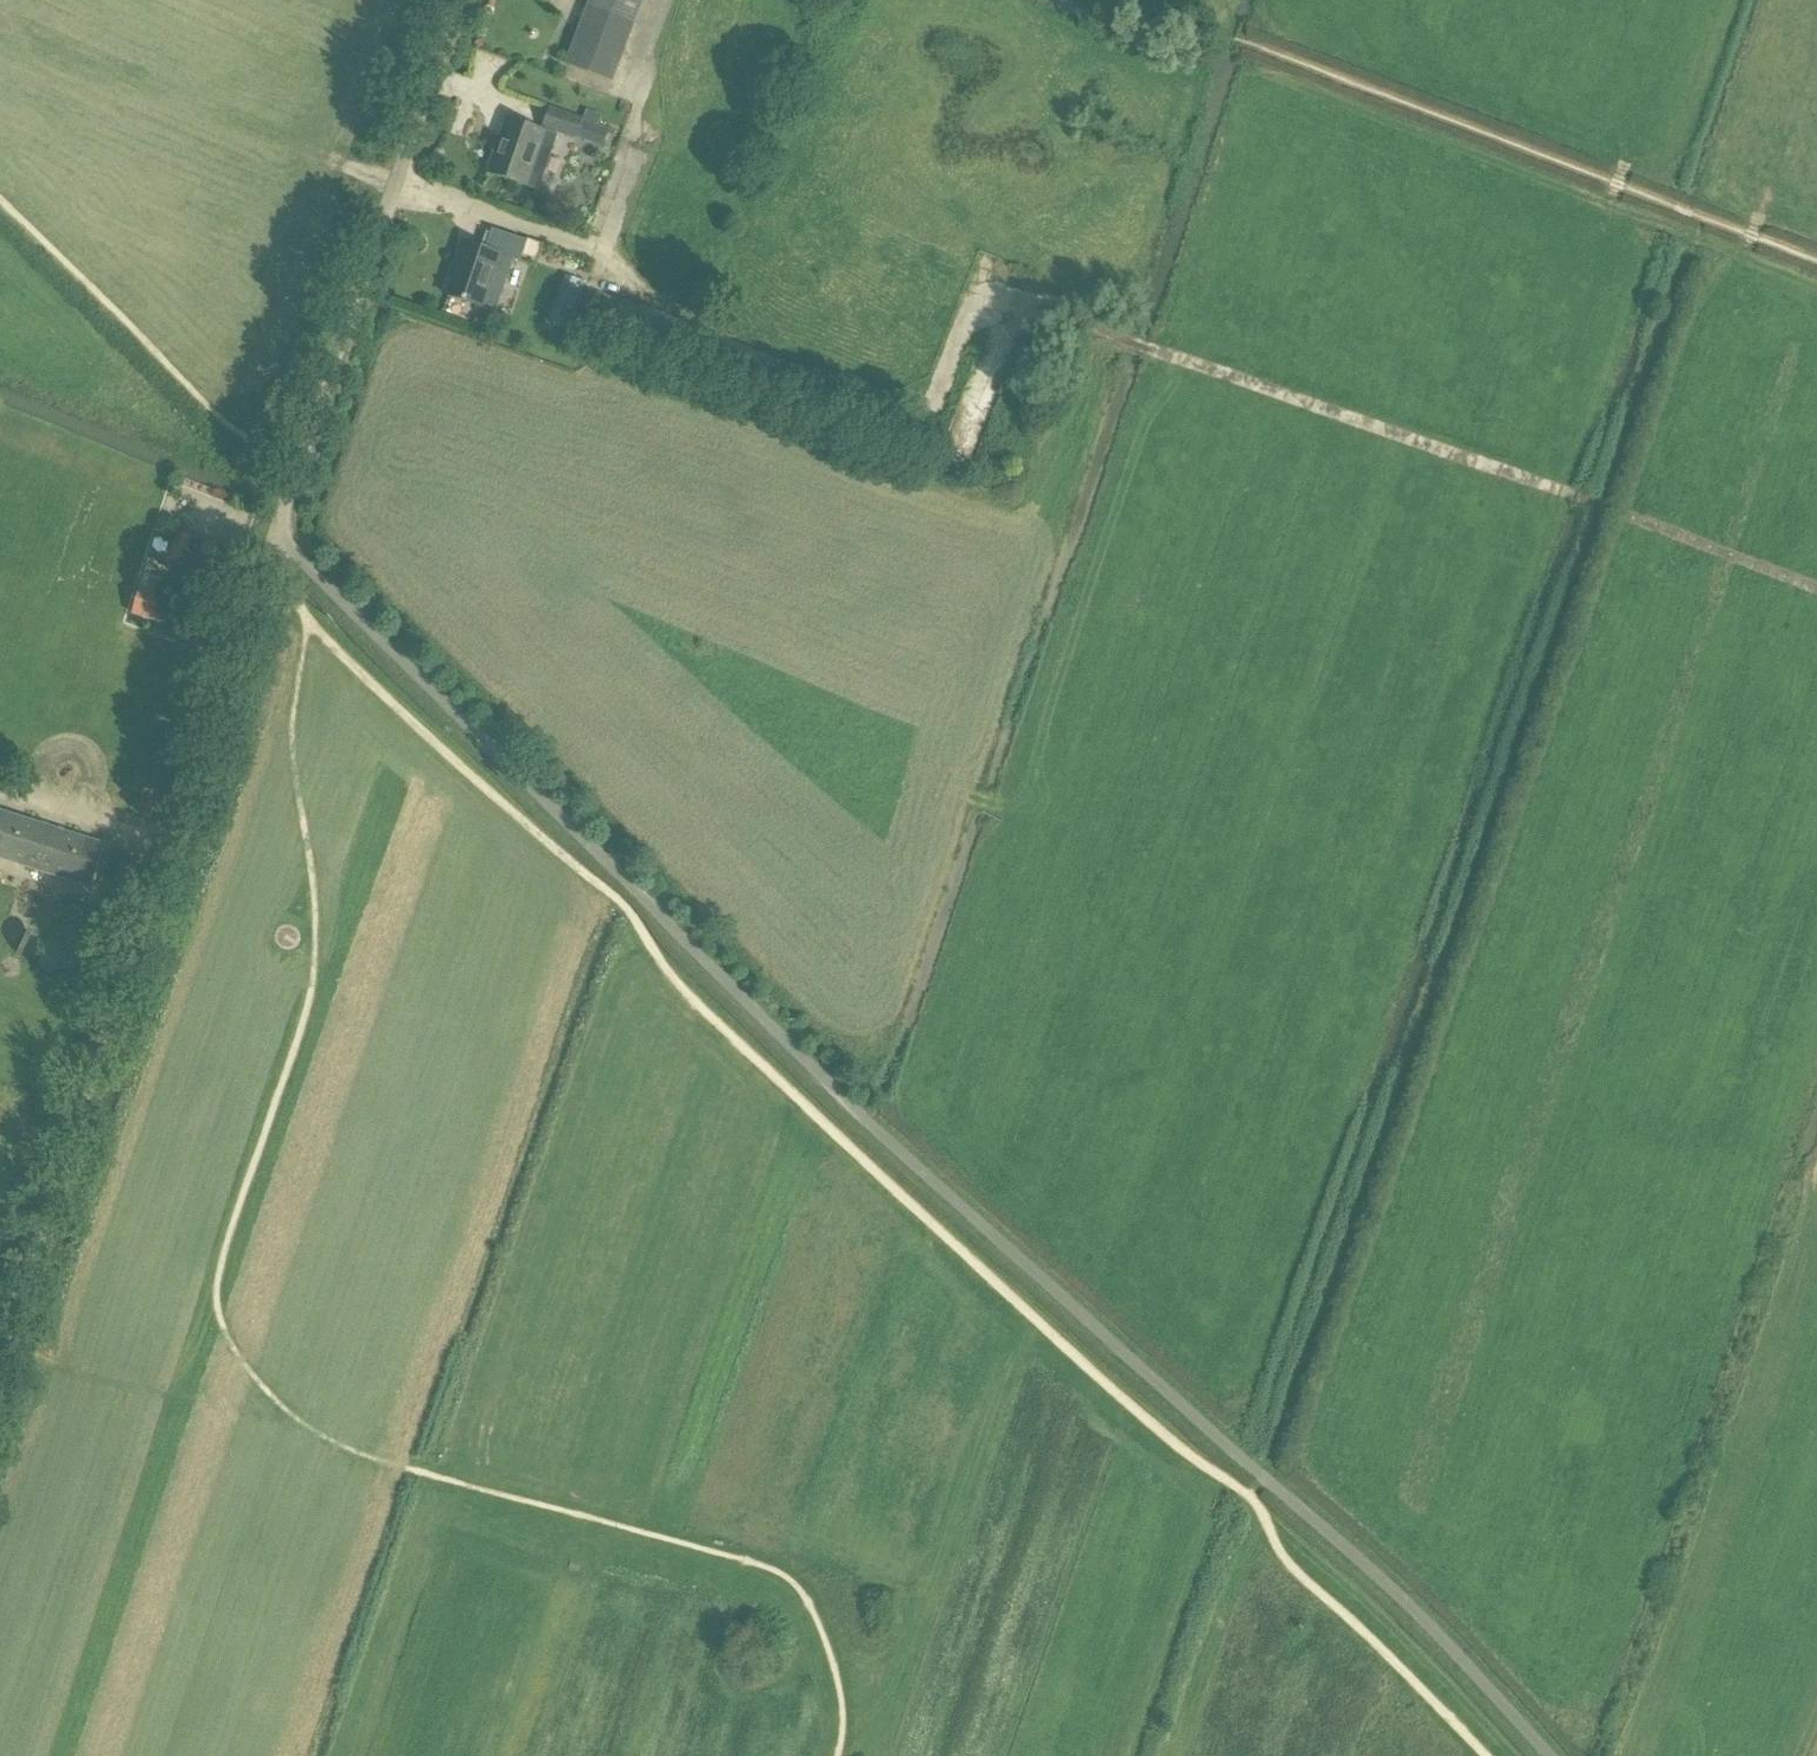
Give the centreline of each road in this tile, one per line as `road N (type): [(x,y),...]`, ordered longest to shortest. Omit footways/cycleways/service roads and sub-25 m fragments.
road 1 (track): [(1816,587),(1606,503),(1079,328),(1039,326),(987,296),(931,419),(669,324),(596,250),(393,186)]
road 2 (unclassified): [(0,1351),(456,0)]

